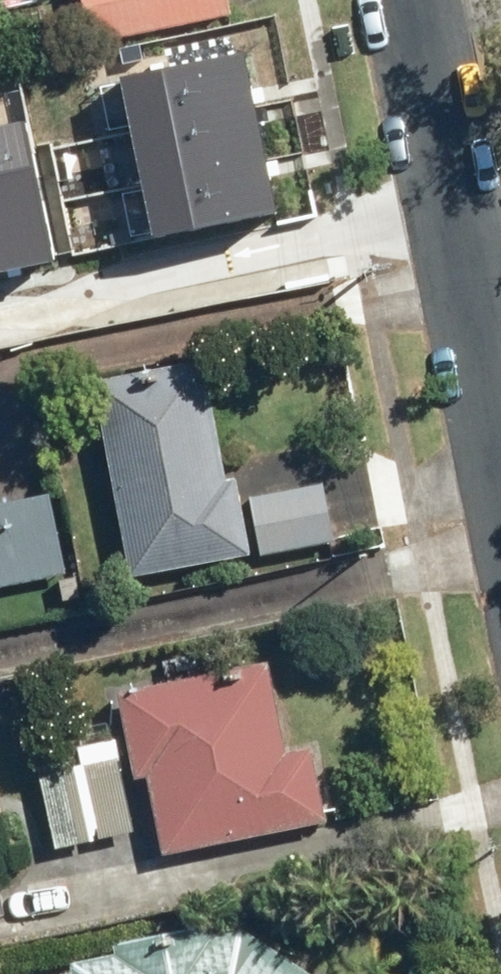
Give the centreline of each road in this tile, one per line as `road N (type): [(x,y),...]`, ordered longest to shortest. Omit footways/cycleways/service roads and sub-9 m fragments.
road 1 (residential): [(0,333),(454,239)]
road 2 (residential): [(454,239),(406,0)]
road 3 (residential): [(500,473),(454,239)]

